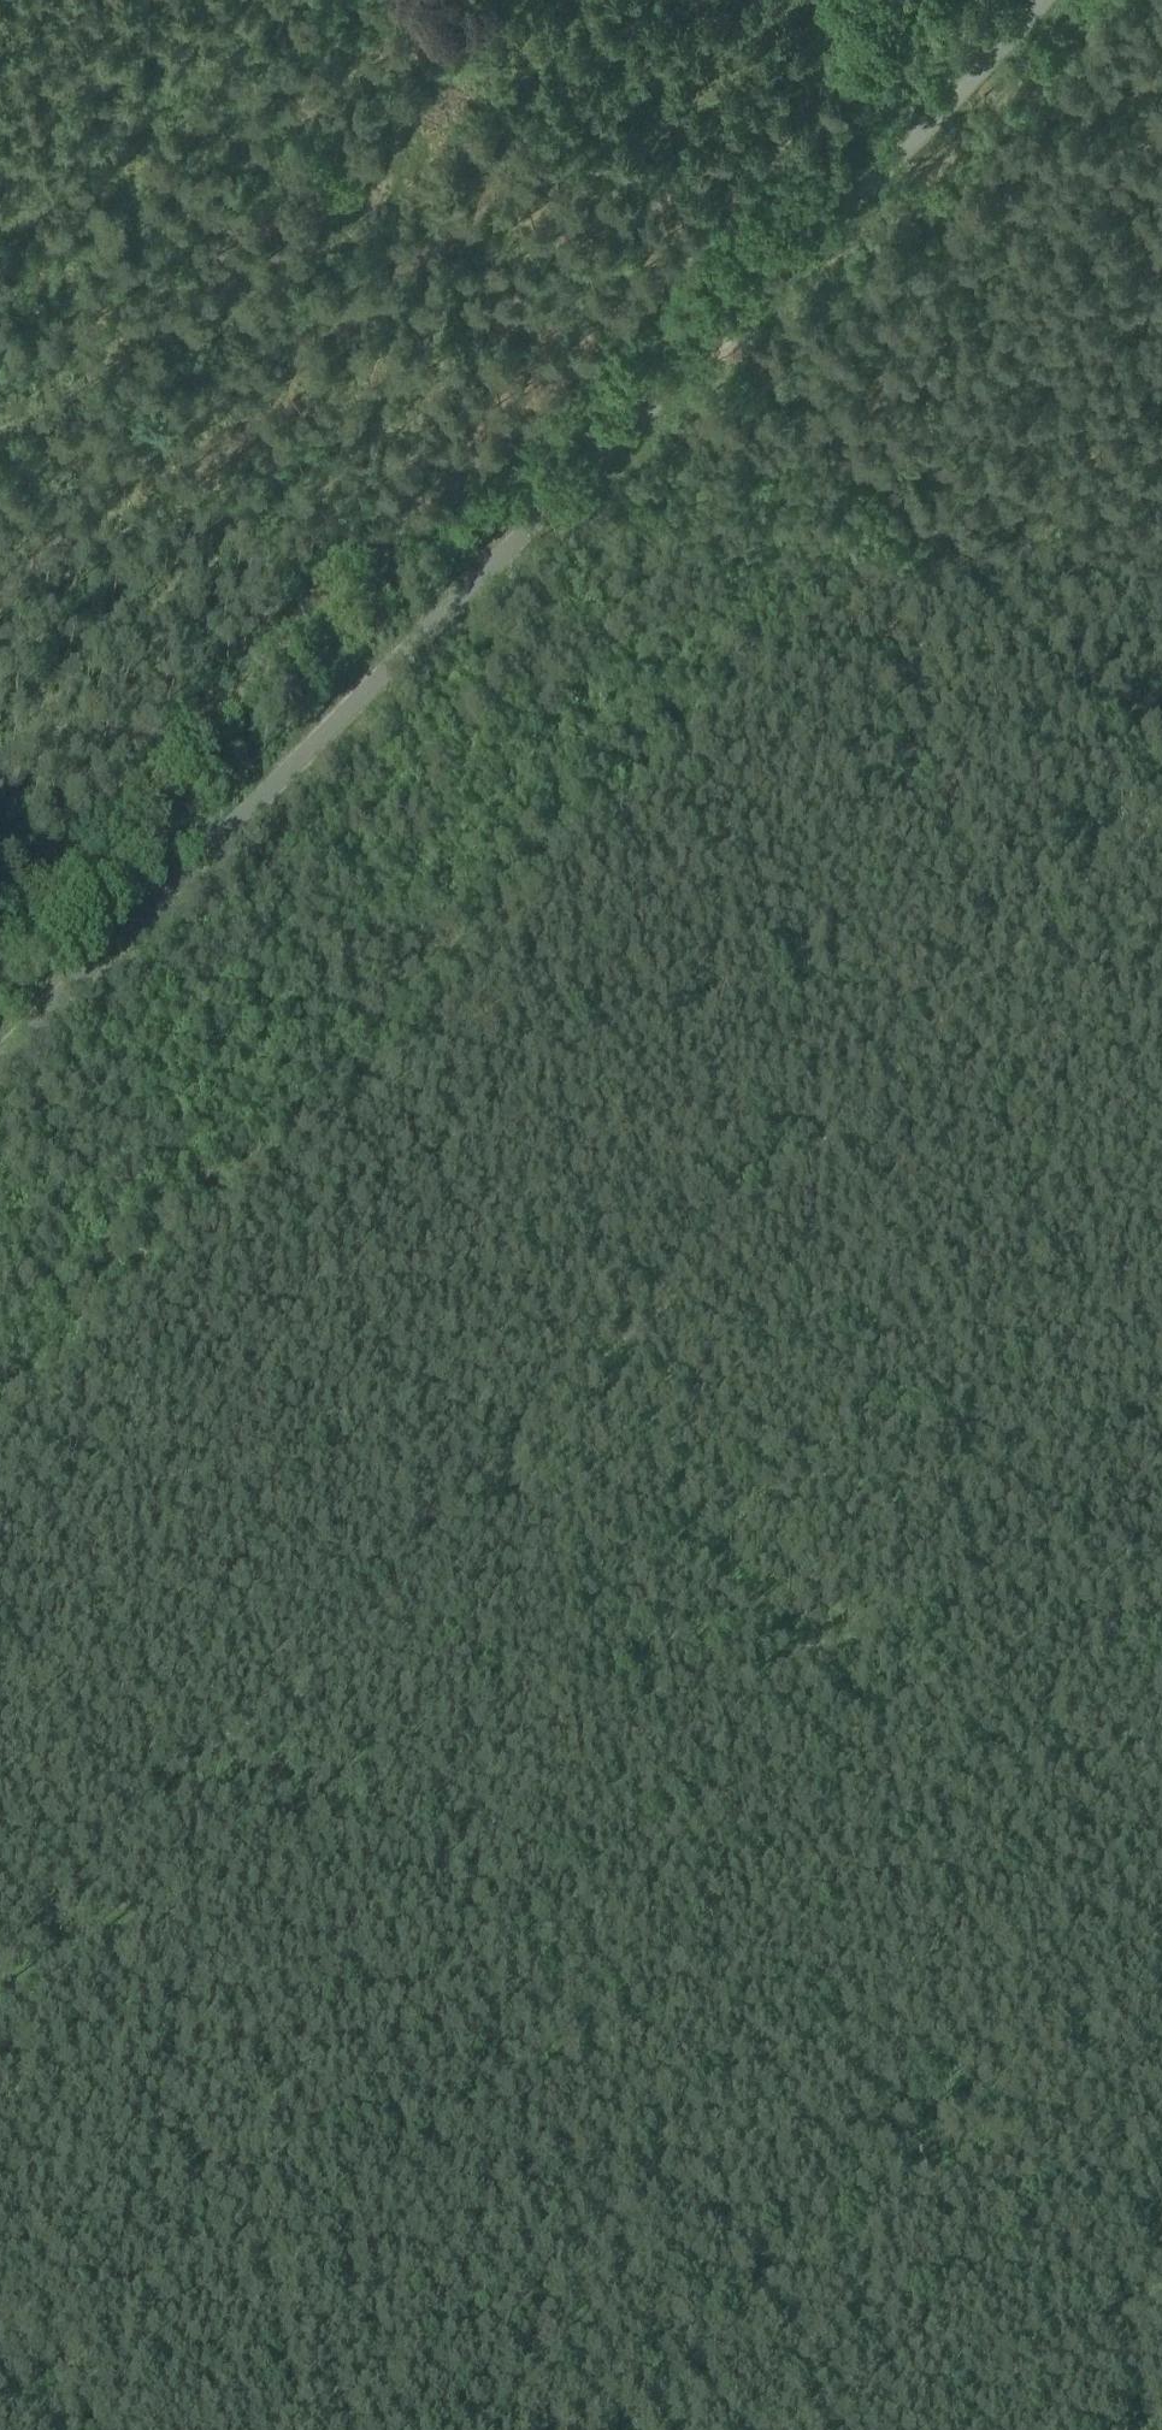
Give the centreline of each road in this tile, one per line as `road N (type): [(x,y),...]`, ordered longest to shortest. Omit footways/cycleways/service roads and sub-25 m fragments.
road 1 (unclassified): [(0,1053),(786,274),(1042,0)]
road 2 (track): [(730,329),(1144,806)]

